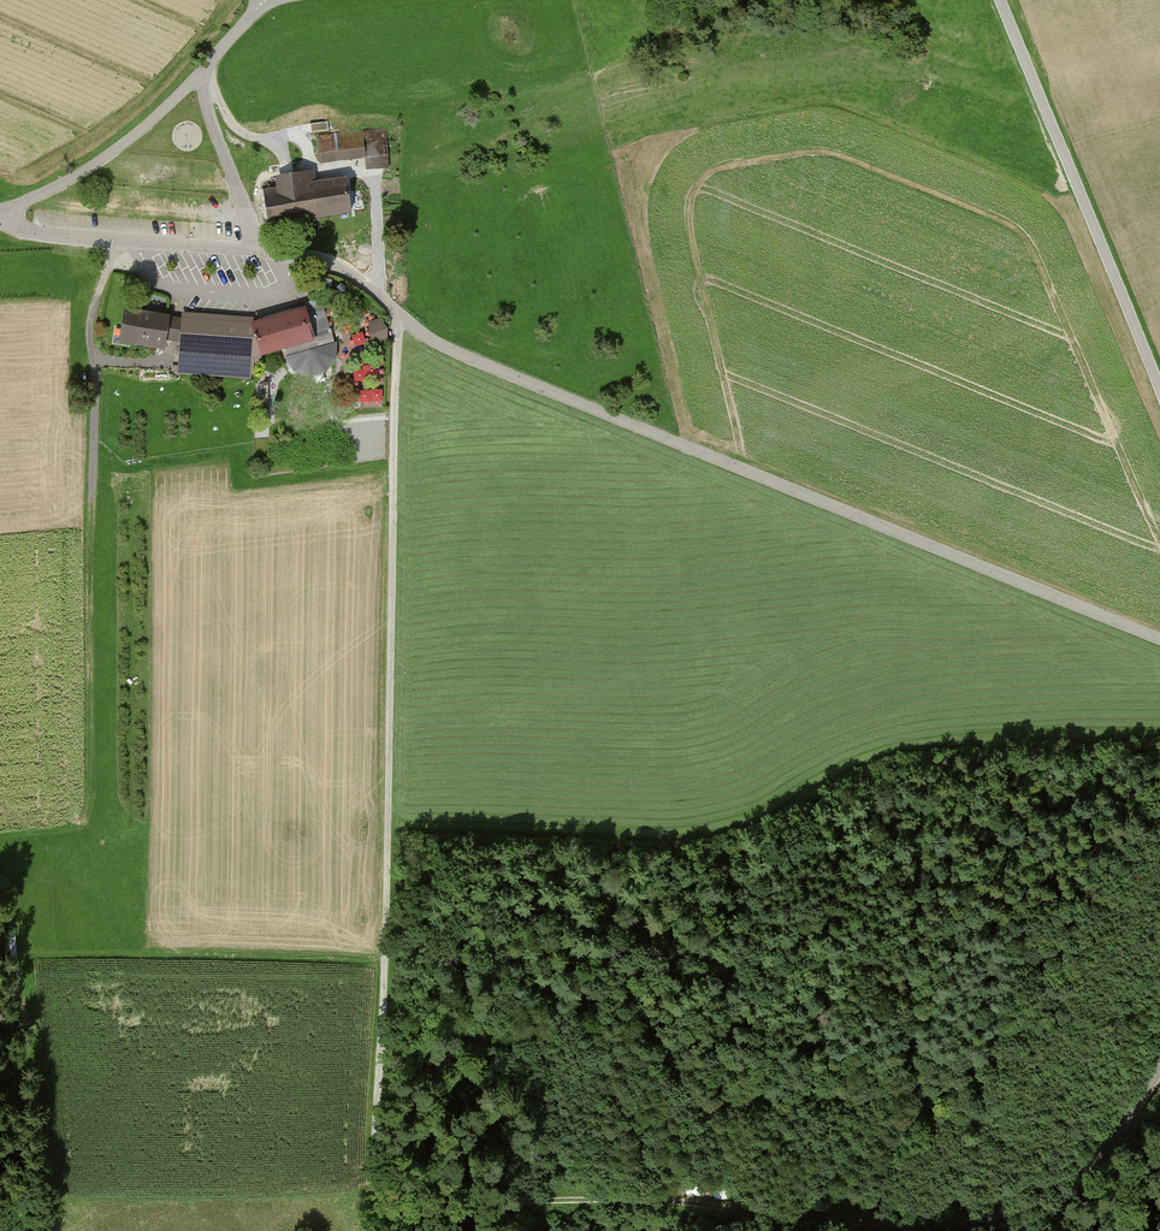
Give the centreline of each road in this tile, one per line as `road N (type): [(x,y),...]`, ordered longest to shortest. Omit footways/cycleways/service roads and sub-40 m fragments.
road 1 (unclassified): [(1159,639),(461,355),(333,262),(72,239),(0,221)]
road 2 (track): [(399,314),(376,1192)]
road 3 (track): [(957,1230),(690,1203),(376,1192)]
road 4 (track): [(120,243),(90,338),(89,816)]
road 5 (unclassified): [(1159,389),(1001,0)]
road 6 (unclassified): [(0,212),(71,180),(133,138),(258,0)]
road 7 (unclassified): [(1049,1230),(1159,1063)]
road 8 (track): [(199,74),(254,251)]
road 9 (track): [(199,74),(239,133),(277,142),(307,129)]

